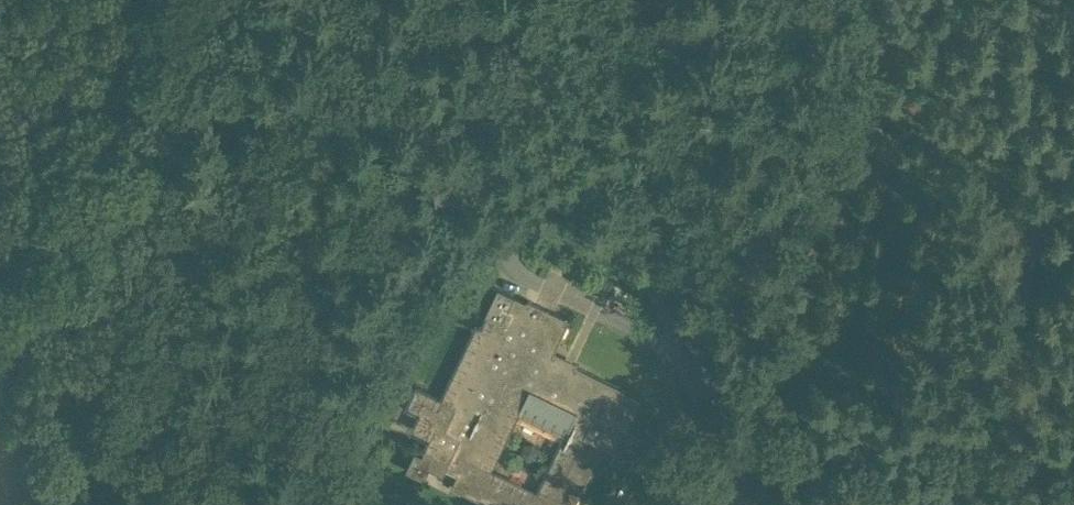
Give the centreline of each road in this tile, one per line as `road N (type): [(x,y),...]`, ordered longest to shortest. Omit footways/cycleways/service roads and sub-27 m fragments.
road 1 (unclassified): [(570,0),(803,424),(800,452),(772,504)]
road 2 (residential): [(515,227),(546,220),(620,254),(665,307),(686,363)]
road 3 (residential): [(686,363),(517,273),(506,255),(515,227)]
road 4 (track): [(152,0),(90,181)]
road 5 (residential): [(686,363),(726,472),(764,504)]

